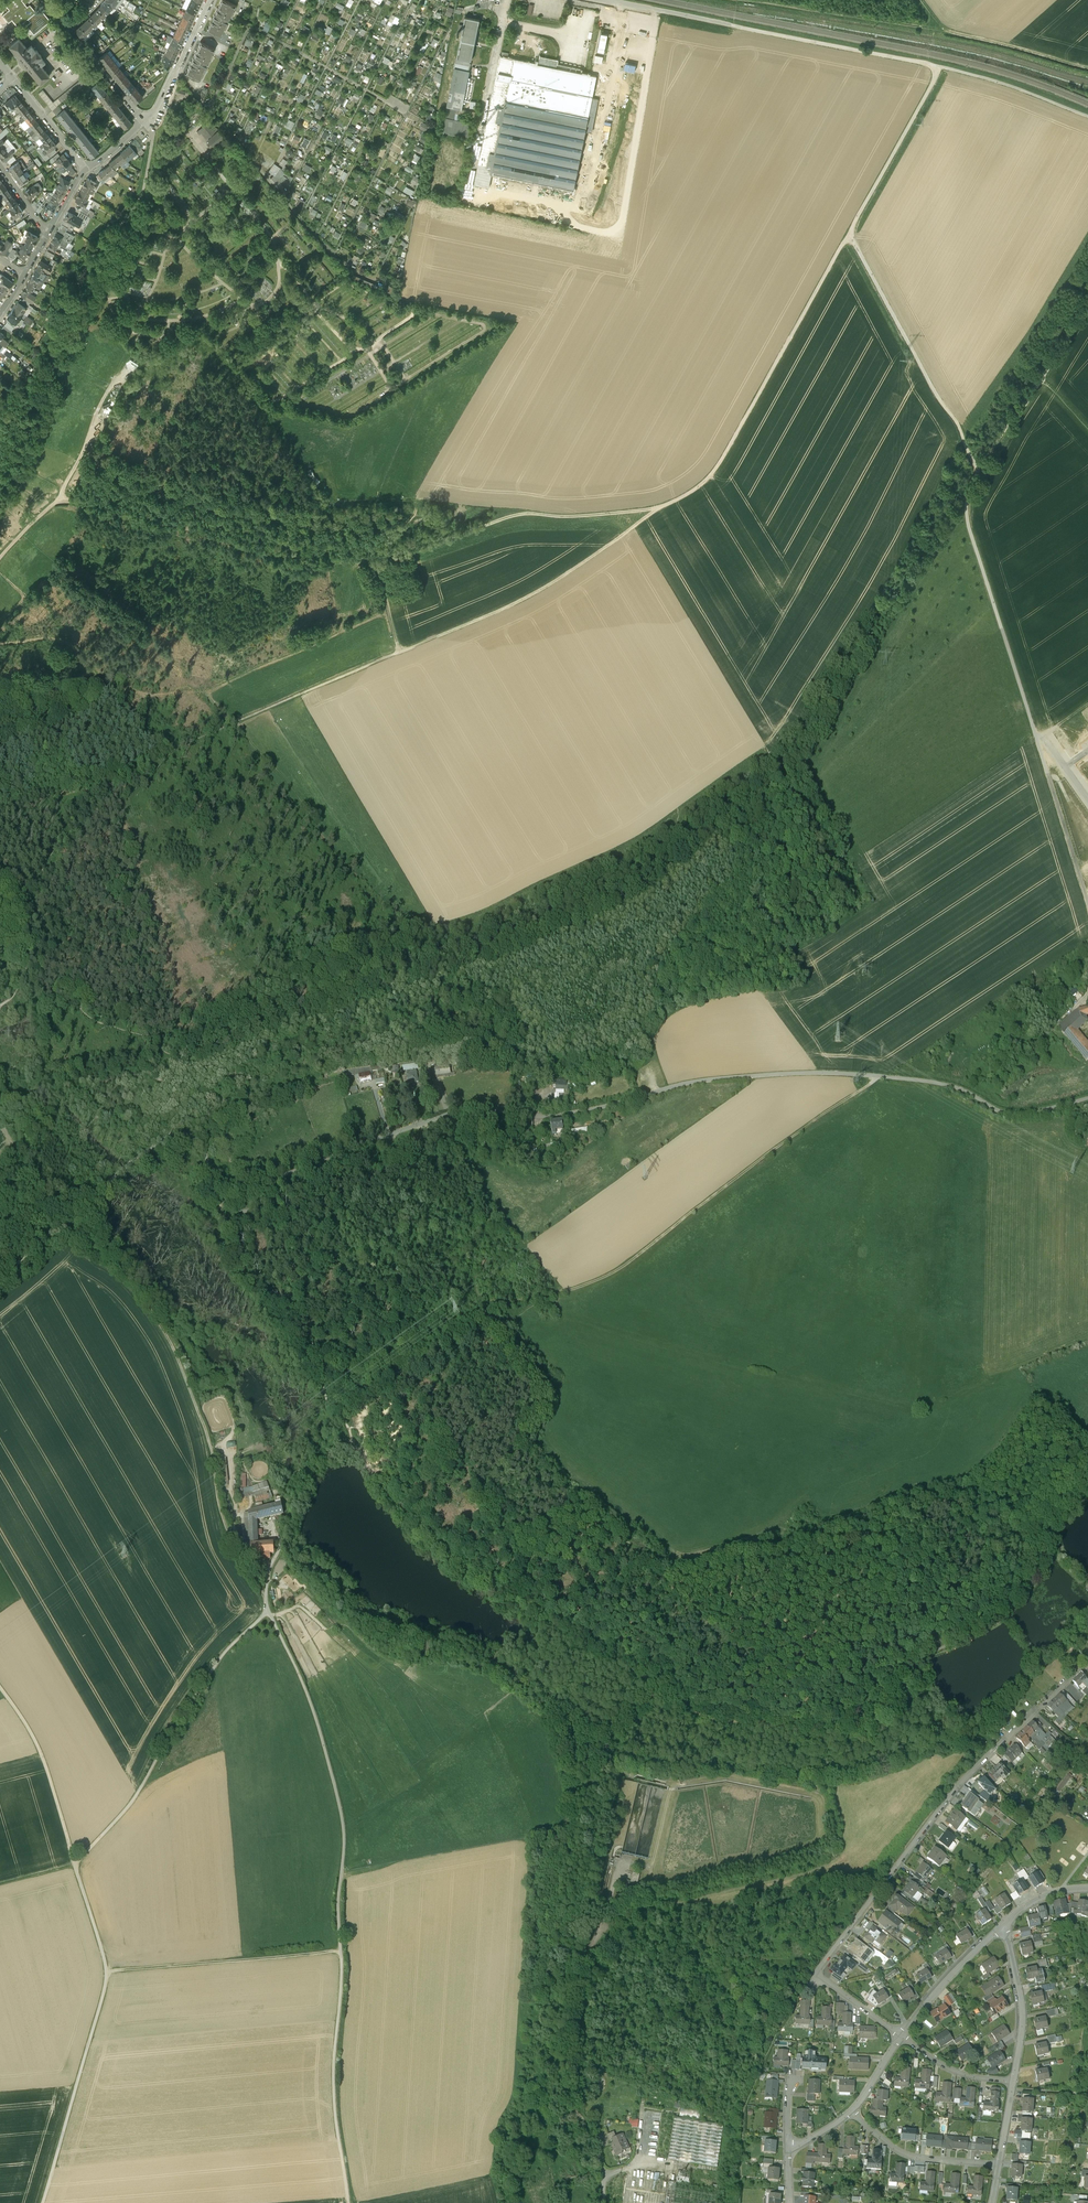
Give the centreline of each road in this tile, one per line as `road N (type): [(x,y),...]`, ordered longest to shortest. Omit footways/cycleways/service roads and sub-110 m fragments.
road 1 (track): [(849,234),(723,457),(690,493),(537,593),(233,724)]
road 2 (unclassified): [(348,2202),(334,2085),(344,1830),(318,1722),(265,1600),(281,1543),(259,1527)]
road 3 (track): [(661,508),(513,516),(393,549),(219,543),(66,506),(0,574)]
road 4 (track): [(926,1660),(844,1725),(701,1710),(474,1574),(372,1470),(353,1441)]
road 5 (residential): [(900,2037),(815,1975),(956,1789),(1087,1662)]
road 6 (track): [(1087,903),(968,524),(966,496),(978,470)]
road 7 (track): [(514,1317),(612,1271),(883,1076)]
road 8 (track): [(41,2202),(107,1974),(75,1864)]
road 9 (track): [(267,1609),(222,1655),(129,1805),(75,1864)]
road 10 (unclassified): [(597,2202),(572,2040),(580,1975),(602,1919)]
road 11 (track): [(660,10),(938,66)]
road 12 (track): [(978,470),(849,234)]
road 13 (track): [(1087,1488),(1064,1509),(1015,1606),(926,1660)]
road 14 (track): [(107,1970),(341,1950)]
road 15 (track): [(164,1137),(0,1280)]
road 16 (track): [(345,1427),(254,1291),(239,1247)]
road 17 (track): [(75,1864),(34,1733),(0,1687)]
road 18 (track): [(938,66),(849,234)]
road 19 (residential): [(998,2165),(916,2157),(850,2112)]
road 20 (residential): [(1013,2083),(1021,2018),(1003,1923)]
road 21 (track): [(938,66),(1087,116)]
road 22 (residential): [(1003,1923),(900,2037)]
road 23 (track): [(140,763),(0,814)]
road 24 (track): [(530,1438),(551,1414),(554,1397),(514,1317)]
road 25 (residential): [(209,0),(147,123)]
road 26 (track): [(487,1253),(473,1281),(479,1298),(504,1303),(559,1292)]
road 27 (residential): [(1013,2083),(958,2072),(900,2037)]
road 28 (residential): [(69,28),(147,123)]

